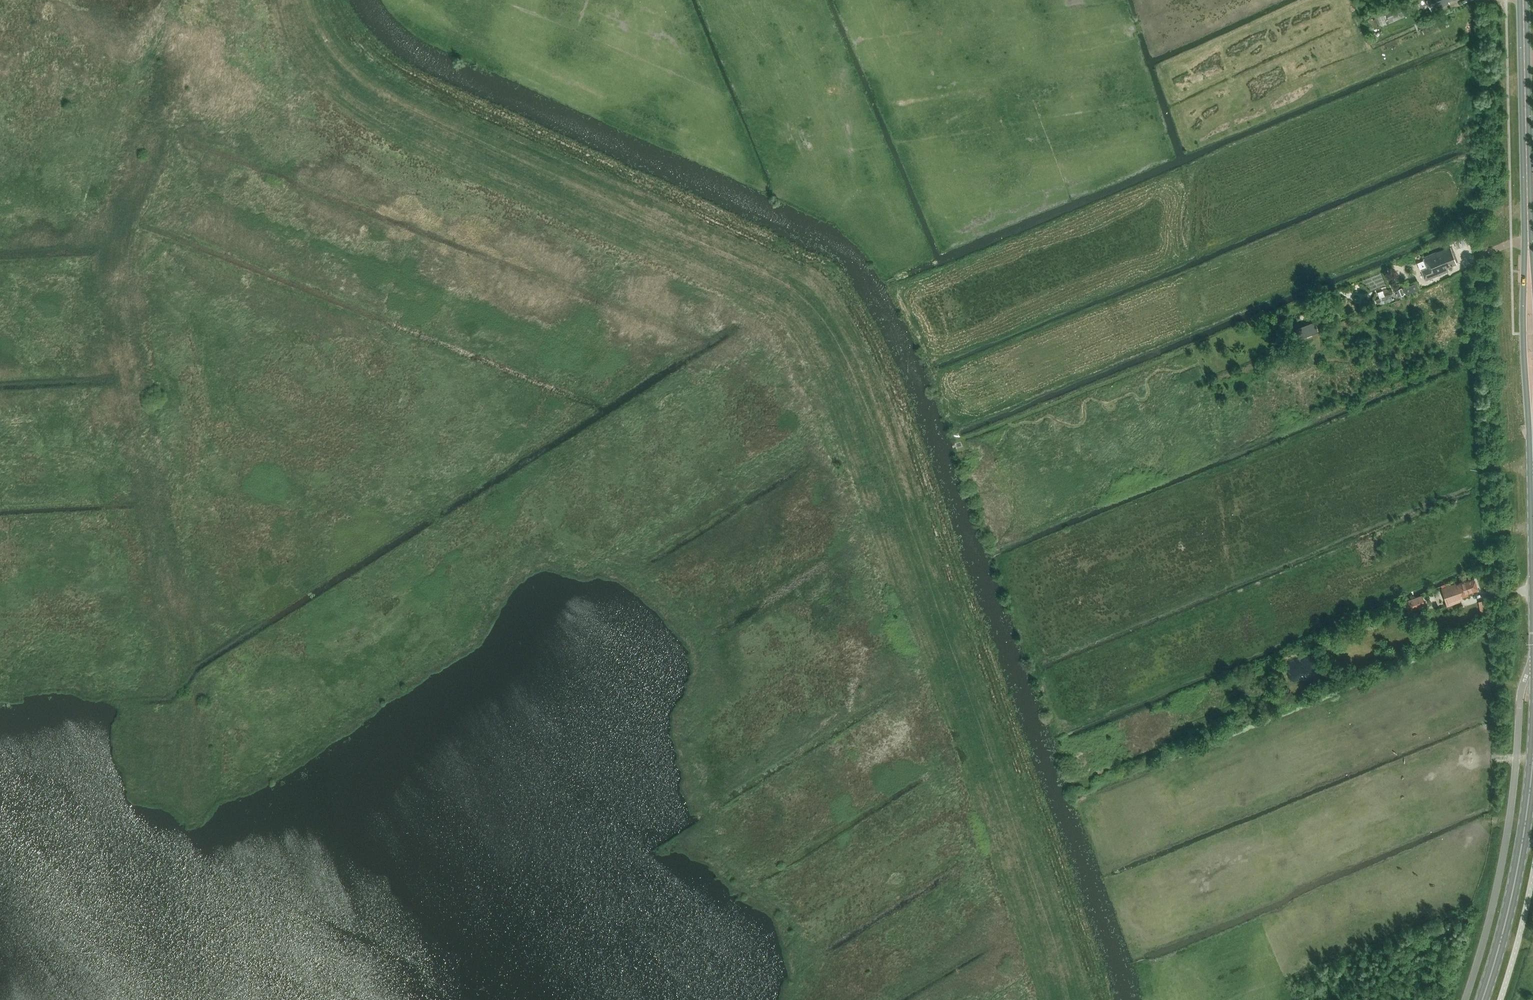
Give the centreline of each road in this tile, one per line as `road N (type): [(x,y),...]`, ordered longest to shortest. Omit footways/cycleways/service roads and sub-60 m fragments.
road 1 (primary): [(1482,999),(1503,933),(1532,760)]
road 2 (primary): [(1527,205),(1523,333),(1532,428)]
road 3 (primary): [(1523,0),(1527,205)]

